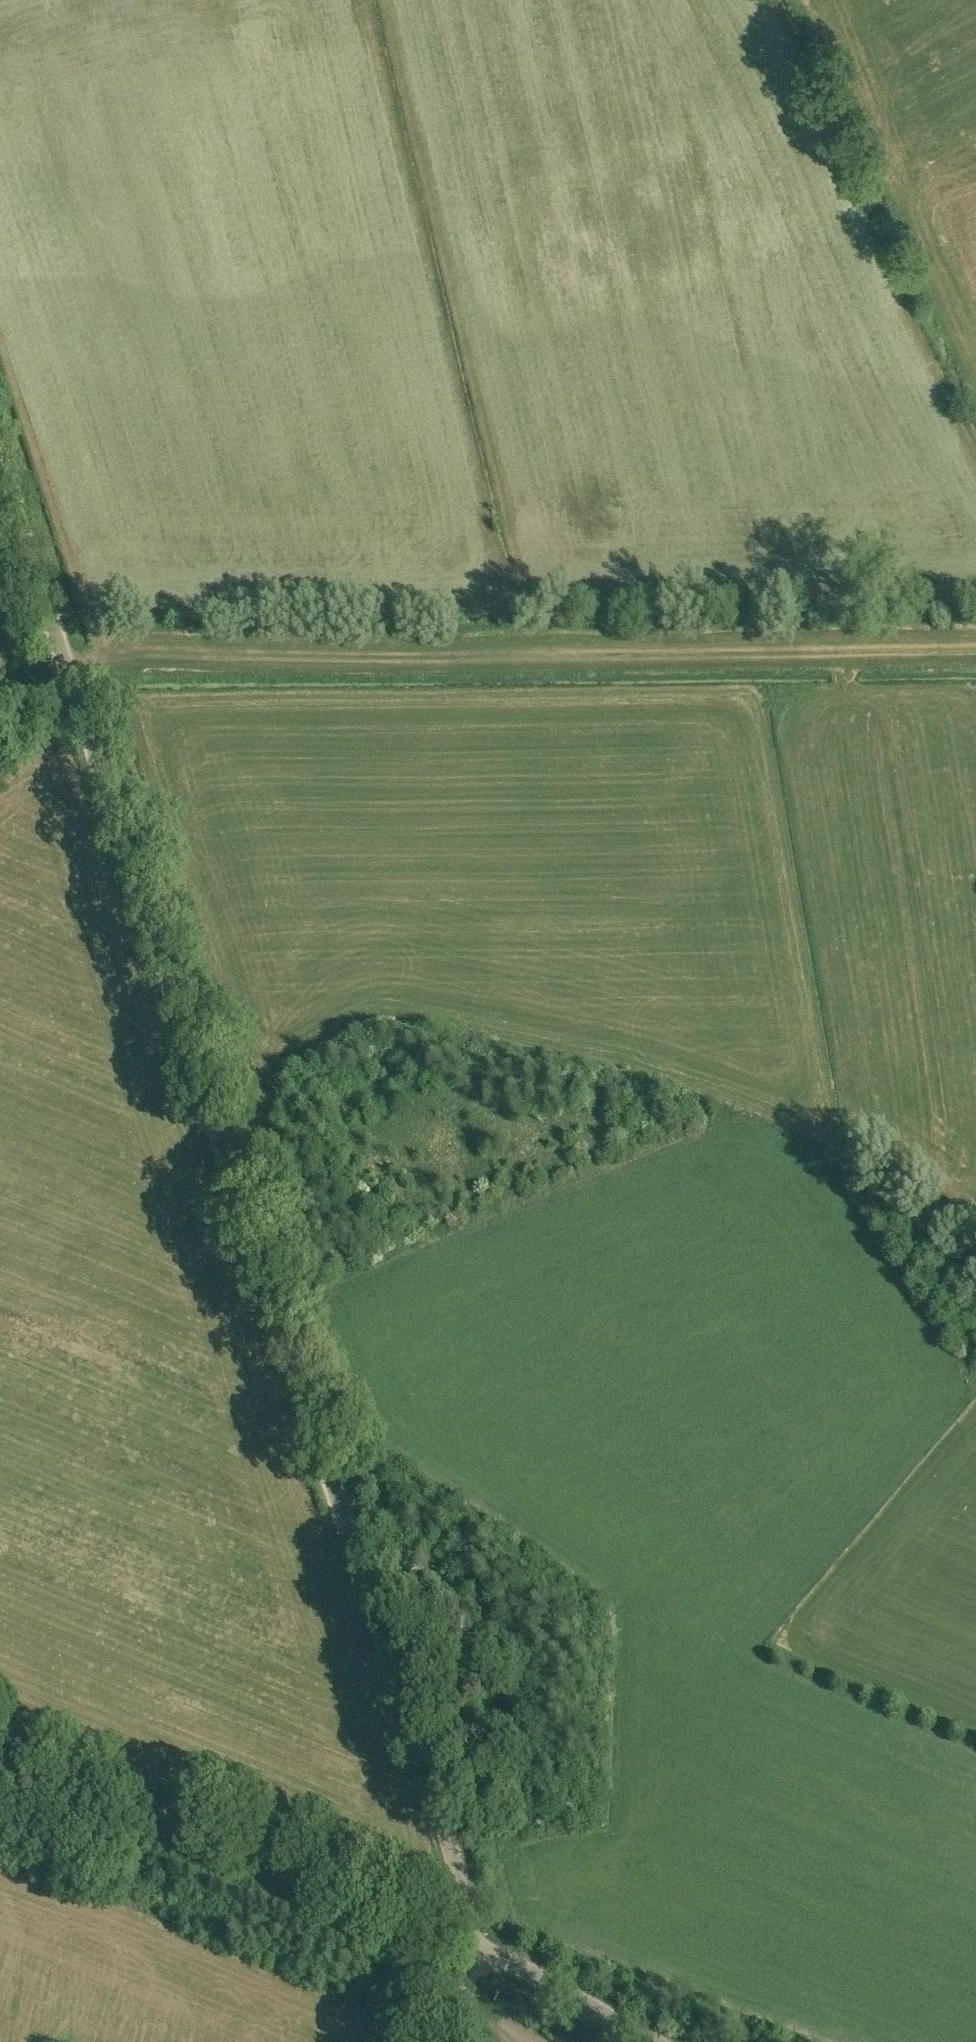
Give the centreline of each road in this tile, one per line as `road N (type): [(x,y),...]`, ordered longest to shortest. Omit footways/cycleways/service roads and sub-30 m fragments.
road 1 (unclassified): [(462,1936),(461,1889),(431,1780),(0,459)]
road 2 (unclassified): [(462,1936),(0,1746)]
road 3 (unclassified): [(656,2041),(462,1936)]

